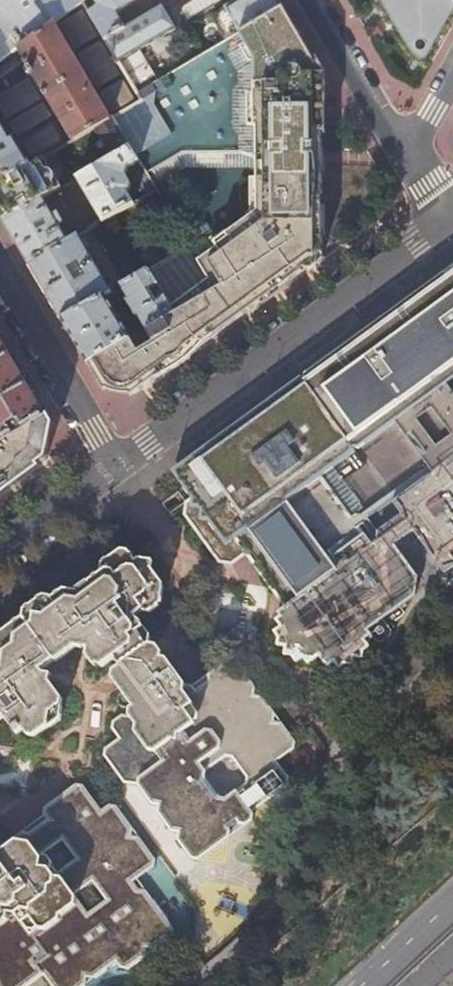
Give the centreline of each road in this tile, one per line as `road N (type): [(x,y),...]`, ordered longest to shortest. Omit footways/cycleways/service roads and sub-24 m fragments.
road 1 (residential): [(115,465),(449,221)]
road 2 (residential): [(0,274),(115,465)]
road 3 (residential): [(410,160),(314,0)]
road 4 (residential): [(0,549),(115,465)]
road 5 (trunk): [(452,901),(362,985)]

